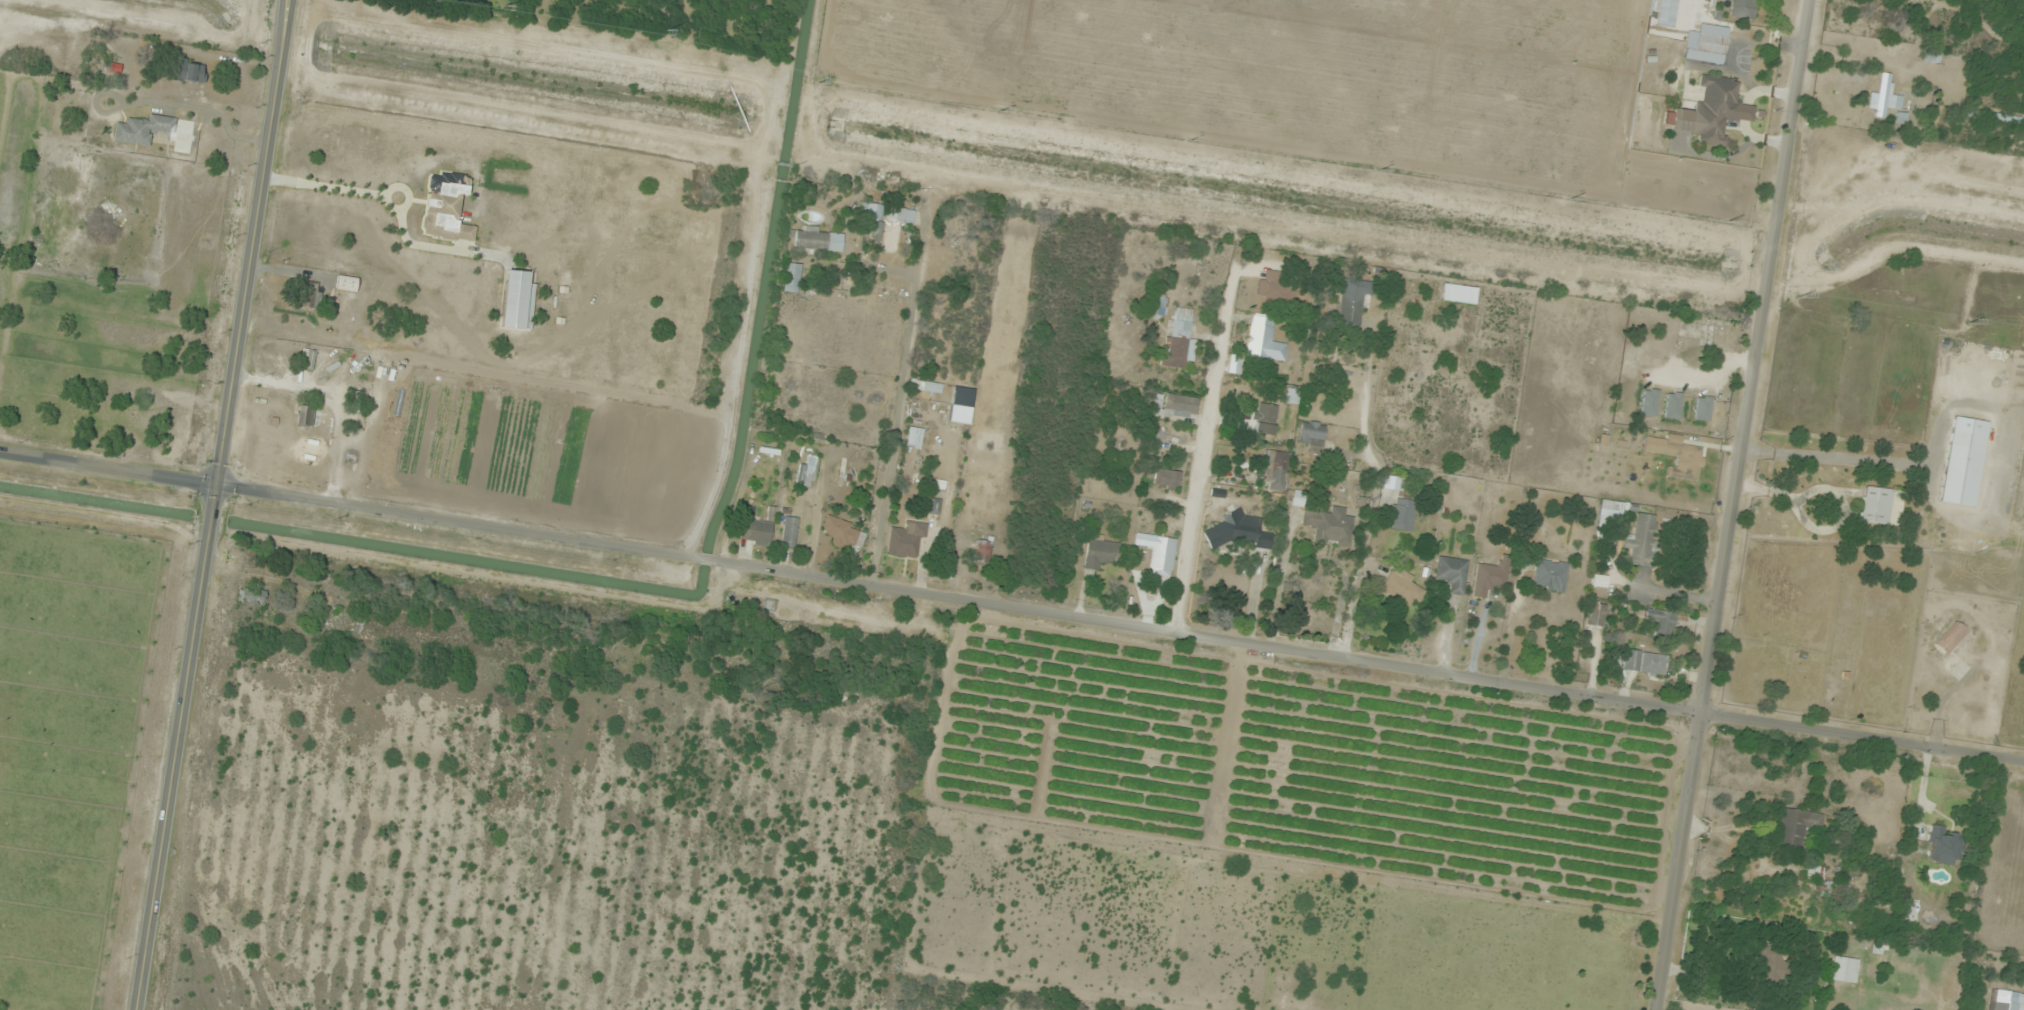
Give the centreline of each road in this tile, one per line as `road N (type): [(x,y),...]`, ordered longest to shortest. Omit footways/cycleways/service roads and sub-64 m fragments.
road 1 (tertiary): [(219,487),(1701,709)]
road 2 (tertiary): [(1656,1009),(1809,0)]
road 3 (secondary): [(142,1009),(285,0)]
road 4 (residential): [(1174,628),(1231,278)]
road 5 (tertiary): [(1701,709),(2023,760)]
road 6 (tertiary): [(0,454),(219,487)]

